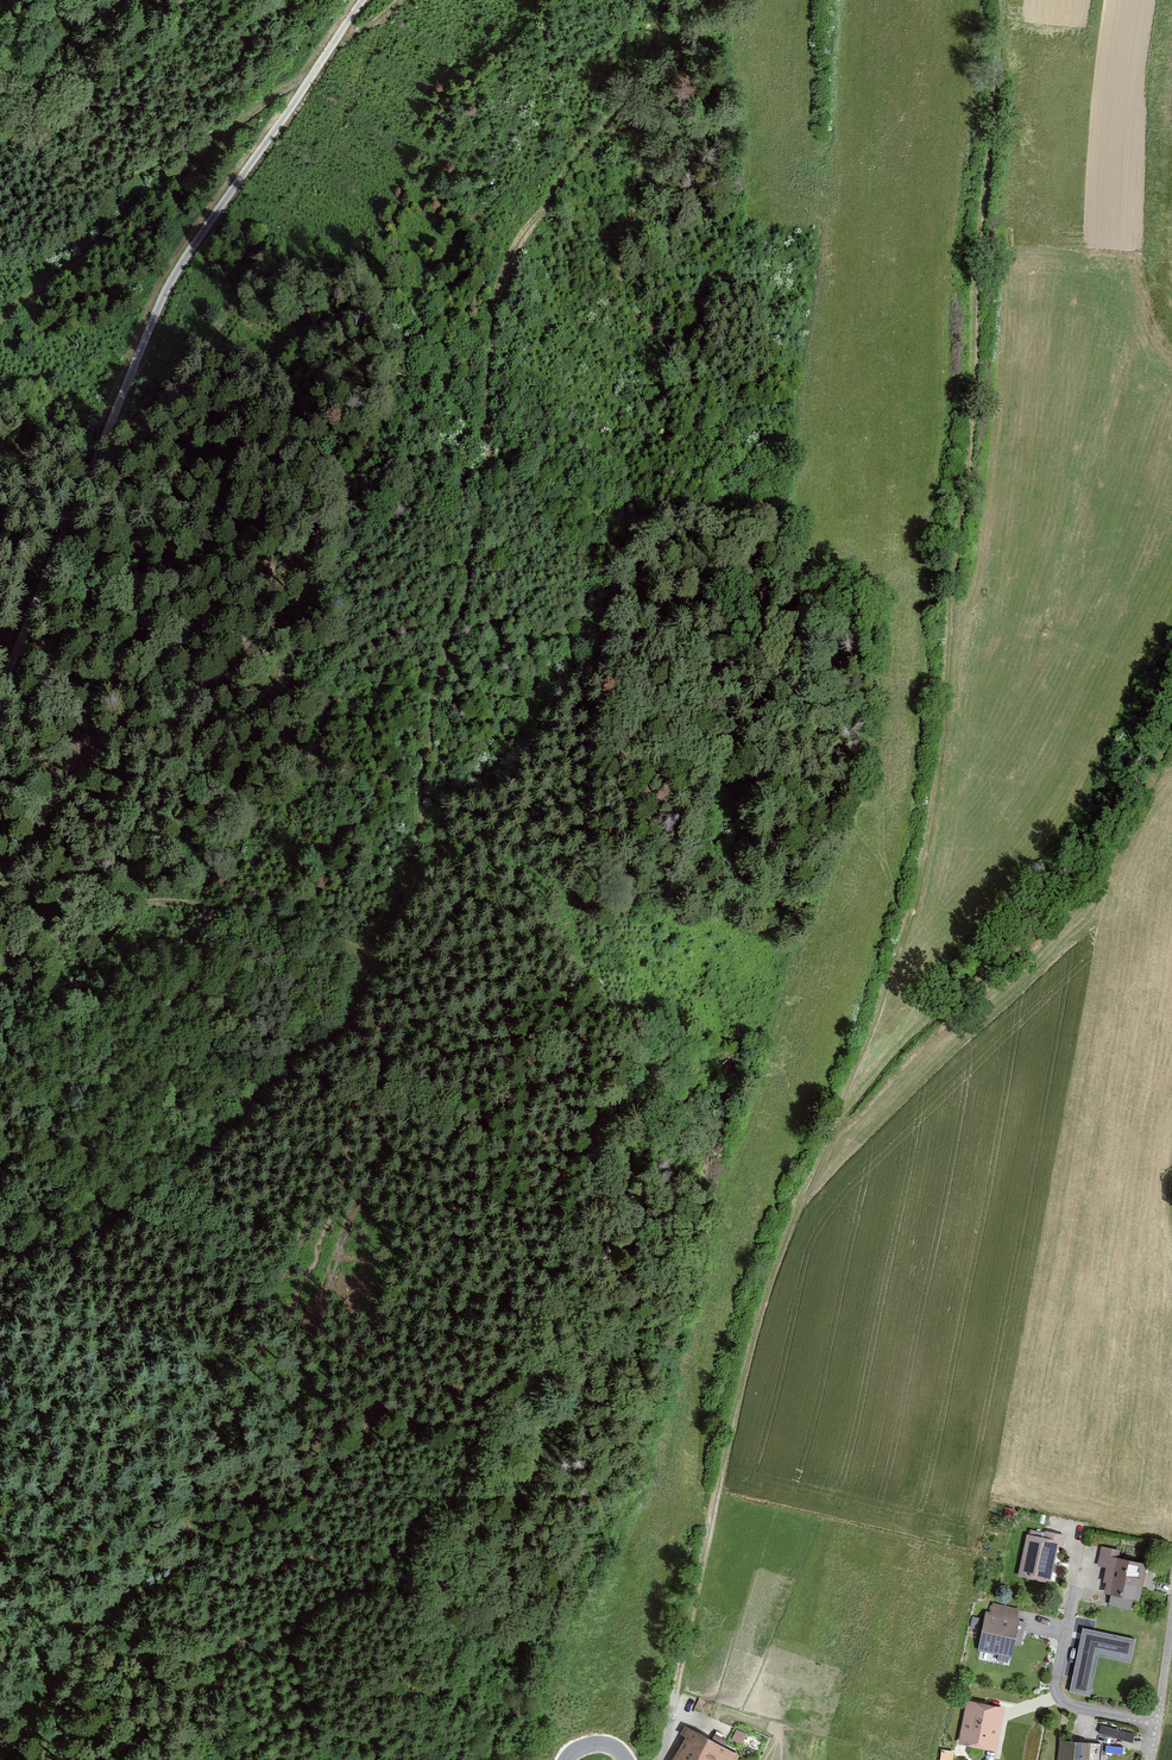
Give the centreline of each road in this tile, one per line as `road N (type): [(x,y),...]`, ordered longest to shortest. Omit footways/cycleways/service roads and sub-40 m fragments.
road 1 (track): [(675,1698),(770,1271),(881,1032),(963,817),(974,754),(995,0)]
road 2 (track): [(0,1252),(30,1251),(114,1208),(237,1097),(318,1042),(339,1064),(316,1188),(289,1253),(229,1357),(167,1503),(118,1568),(86,1583),(66,1612),(44,1682),(33,1759)]
road 3 (track): [(667,0),(651,79),(587,144),(518,246),(498,293),(471,574),(431,830),(398,919),(375,938),(339,1064)]
road 4 (track): [(356,0),(299,74),(159,316),(0,697)]
road 5 (track): [(471,574),(380,558),(323,591),(292,624),(248,627),(195,714),(148,738),(105,790),(46,834),(0,886)]
road 6 (track): [(1171,714),(1157,769),(1119,840),(1073,898),(1011,924),(881,1032)]
road 7 (unclassified): [(1171,1624),(1148,1759)]

